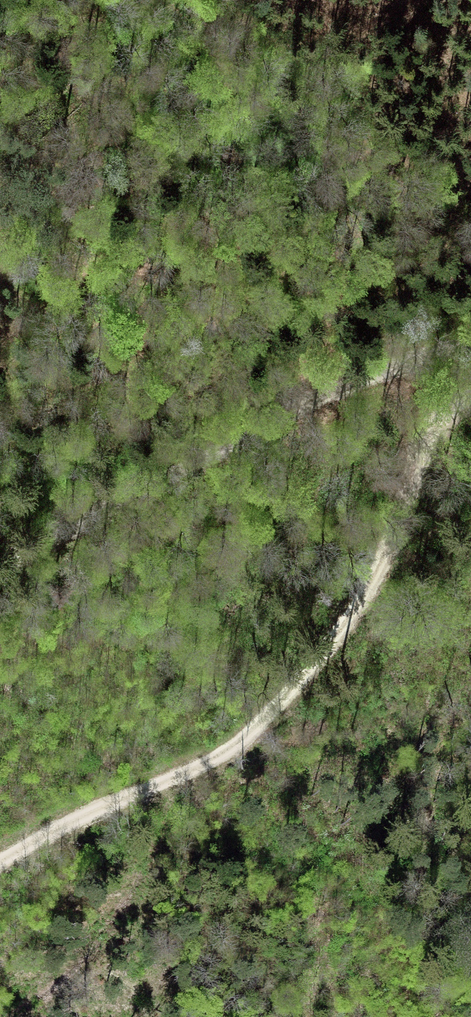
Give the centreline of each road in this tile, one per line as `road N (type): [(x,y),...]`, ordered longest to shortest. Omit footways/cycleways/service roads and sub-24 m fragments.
road 1 (track): [(0,860),(210,761),(255,728),(363,599),(438,423),(470,393)]
road 2 (track): [(0,564),(350,380),(470,344)]

